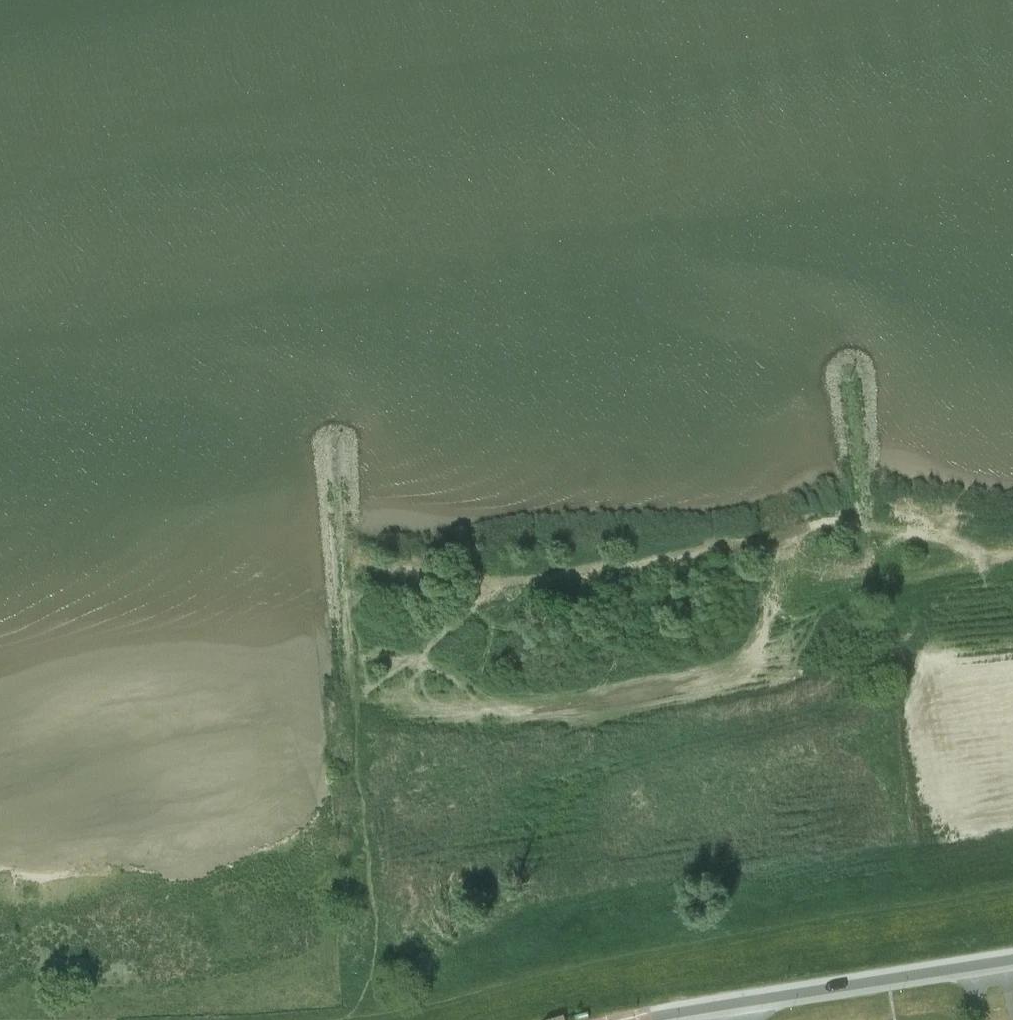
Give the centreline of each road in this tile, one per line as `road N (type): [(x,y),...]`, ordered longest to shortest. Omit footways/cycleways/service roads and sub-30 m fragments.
road 1 (tertiary): [(653,1019),(1012,959)]

